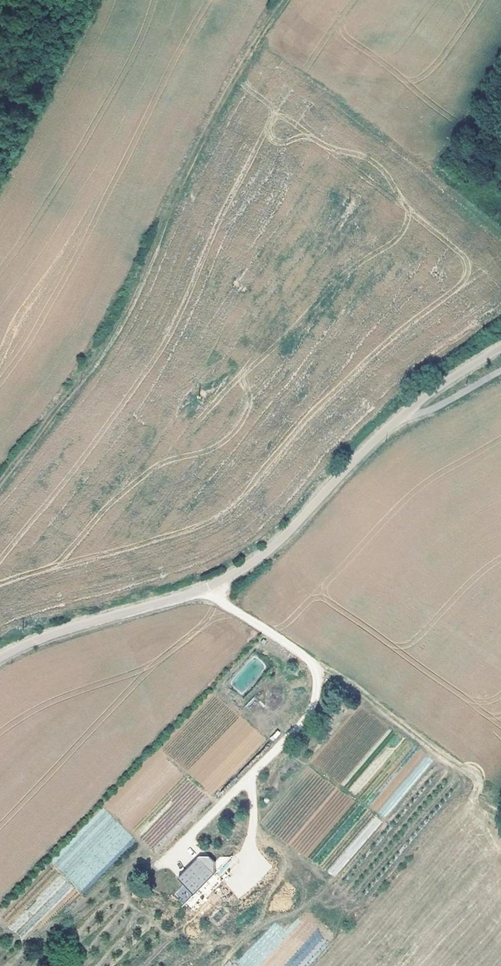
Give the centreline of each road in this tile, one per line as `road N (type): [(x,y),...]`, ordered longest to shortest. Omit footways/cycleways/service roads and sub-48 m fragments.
road 1 (unclassified): [(0,662),(56,635),(235,576),(393,422),(500,349)]
road 2 (track): [(289,0),(55,415),(0,481)]

